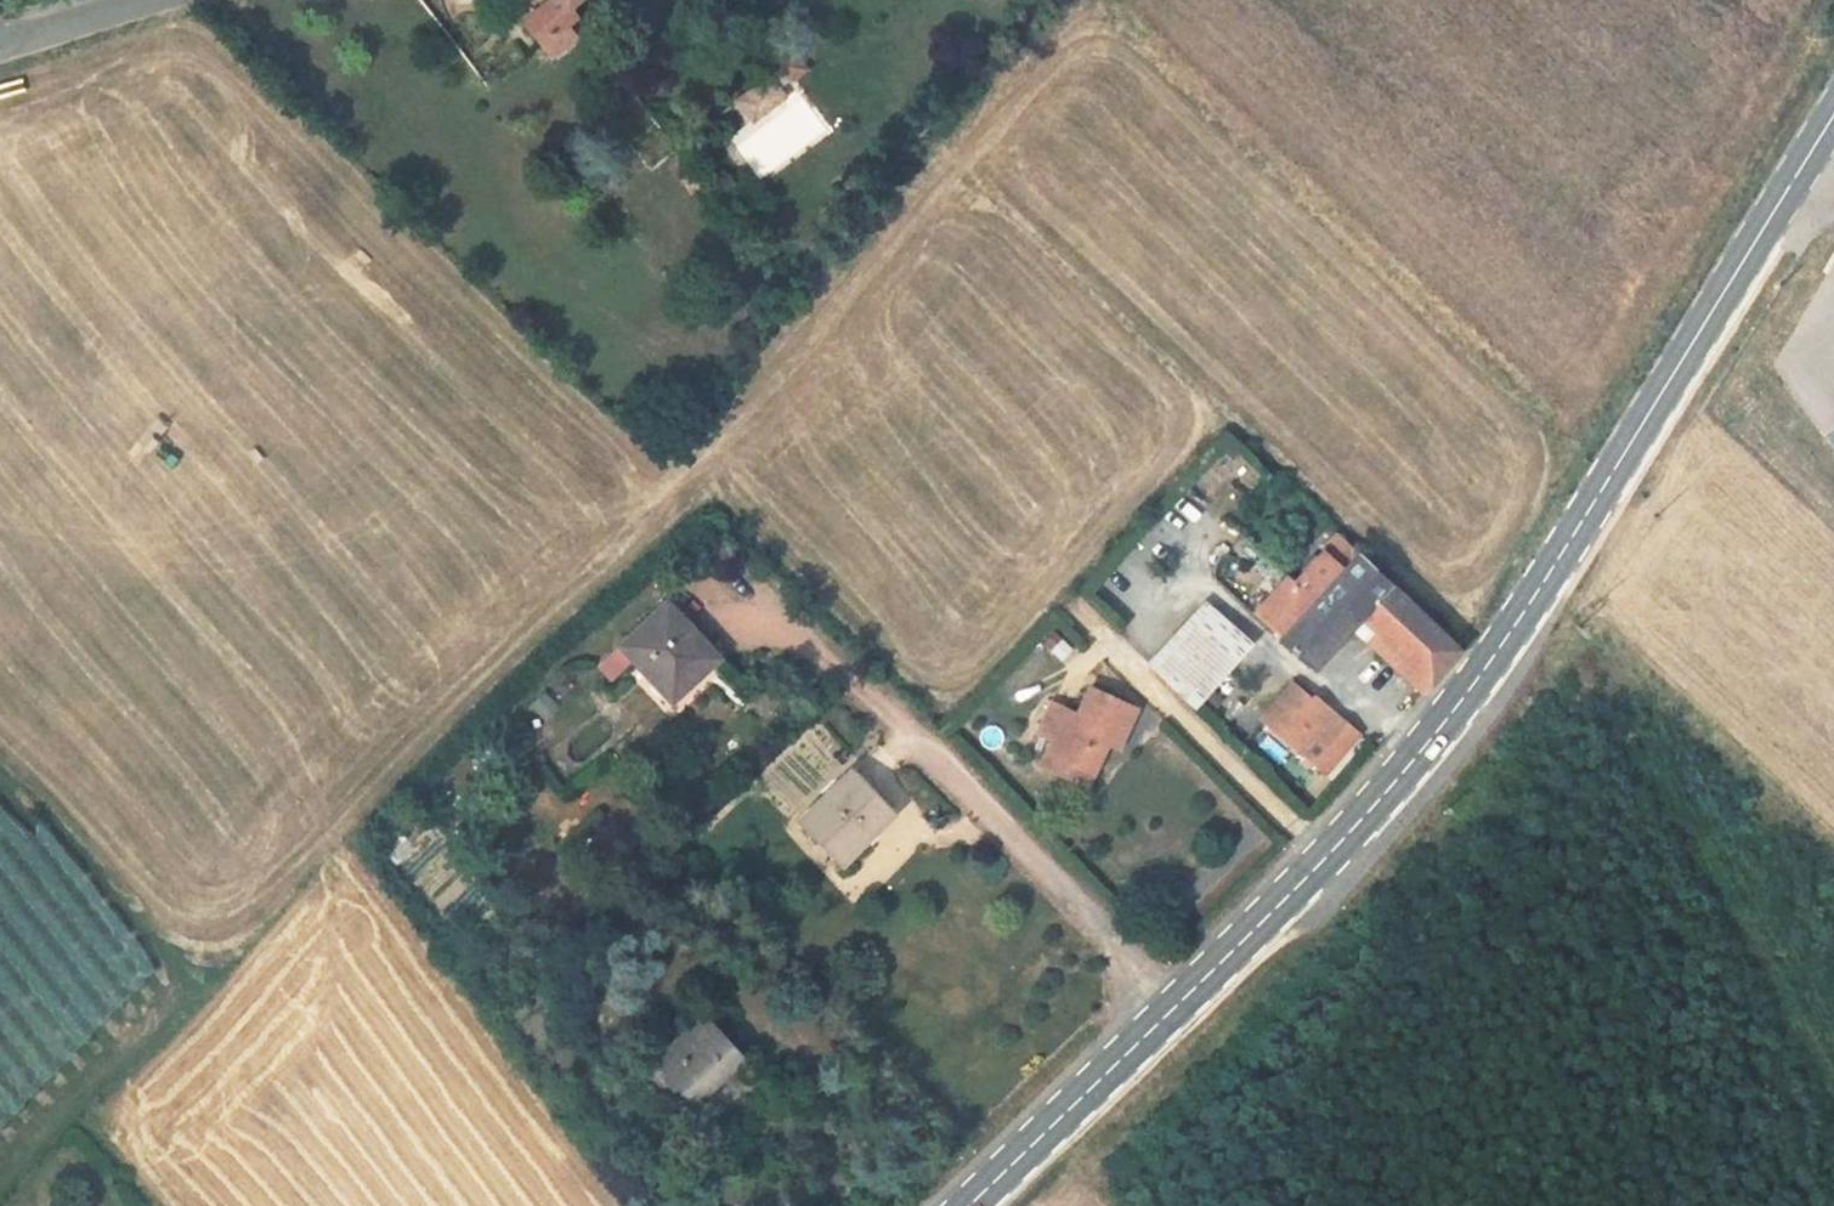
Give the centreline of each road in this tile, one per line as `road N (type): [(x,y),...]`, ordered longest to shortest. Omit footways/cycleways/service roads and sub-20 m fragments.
road 1 (secondary): [(973,1205),(1427,756),(1594,513),(1833,128)]
road 2 (unclassified): [(0,48),(153,0)]

